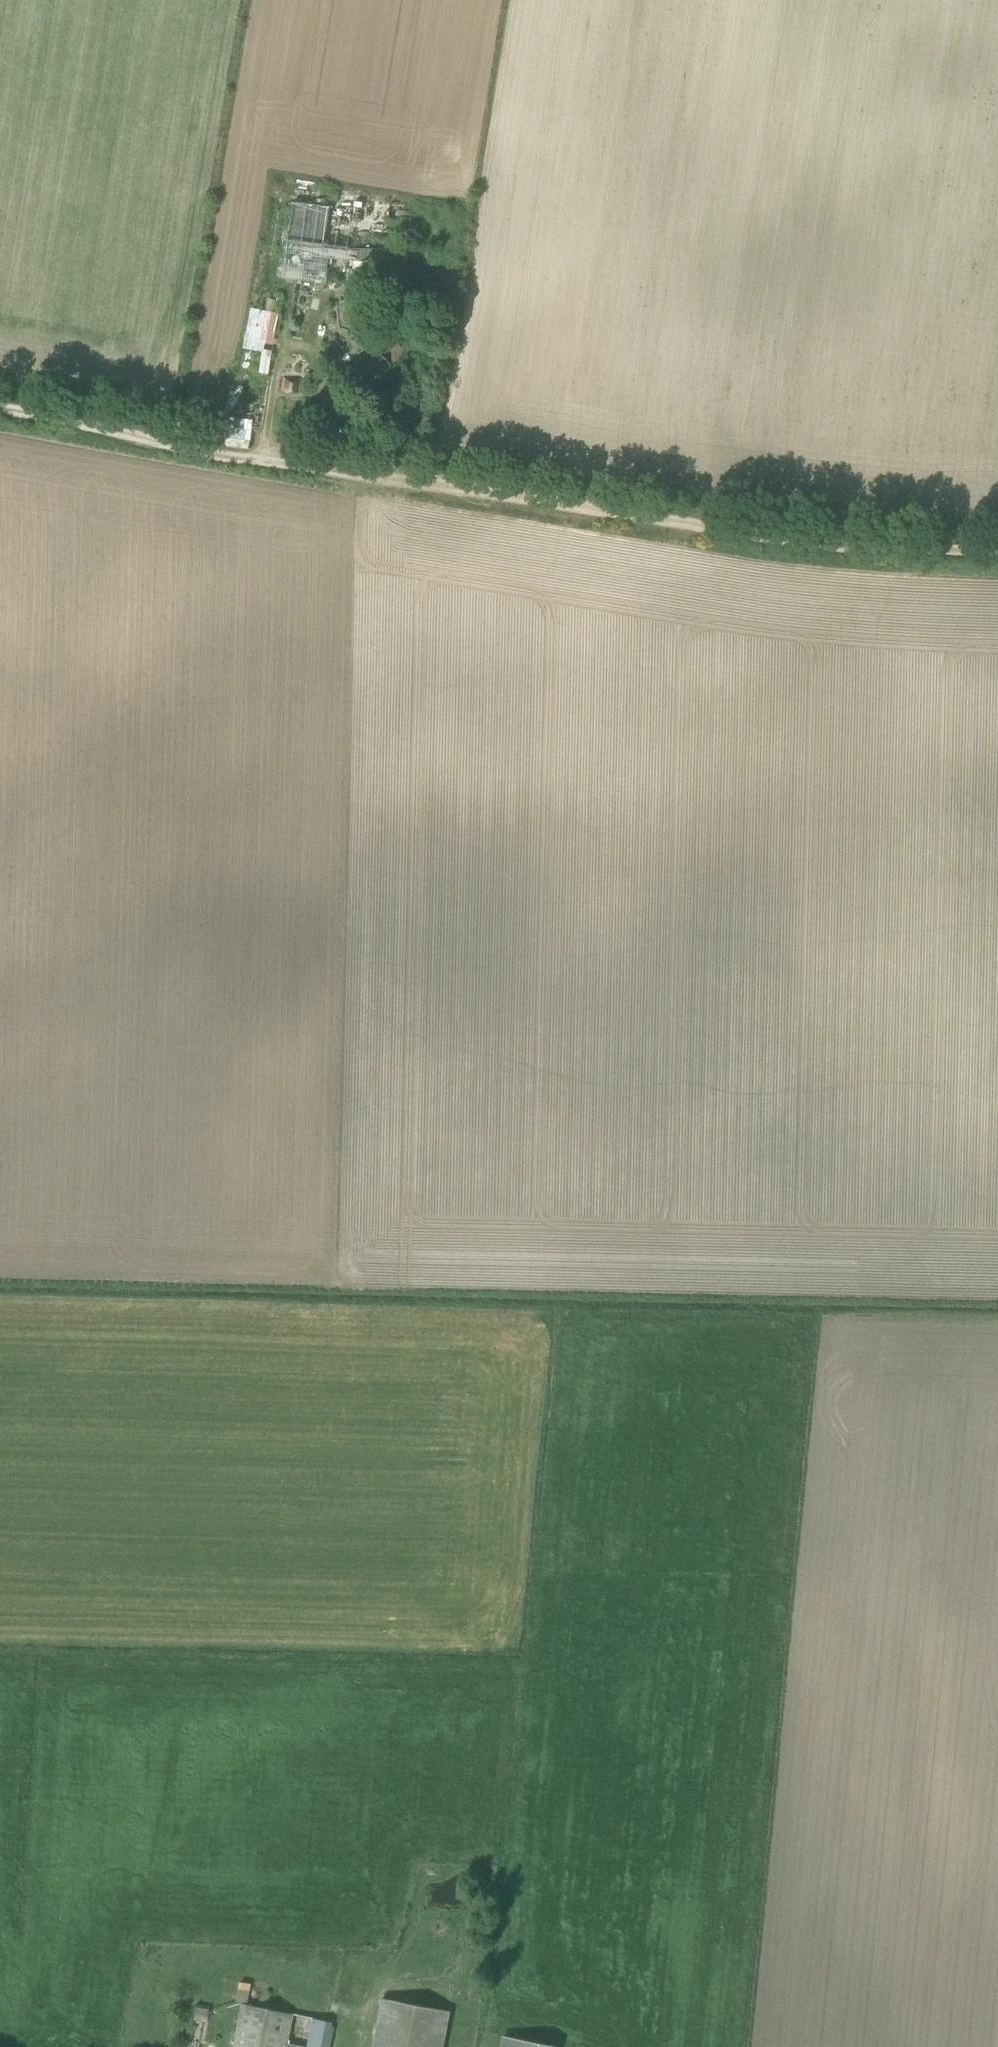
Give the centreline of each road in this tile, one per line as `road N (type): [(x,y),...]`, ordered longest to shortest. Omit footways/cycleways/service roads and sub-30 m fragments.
road 1 (track): [(0,403),(684,521),(997,548)]

